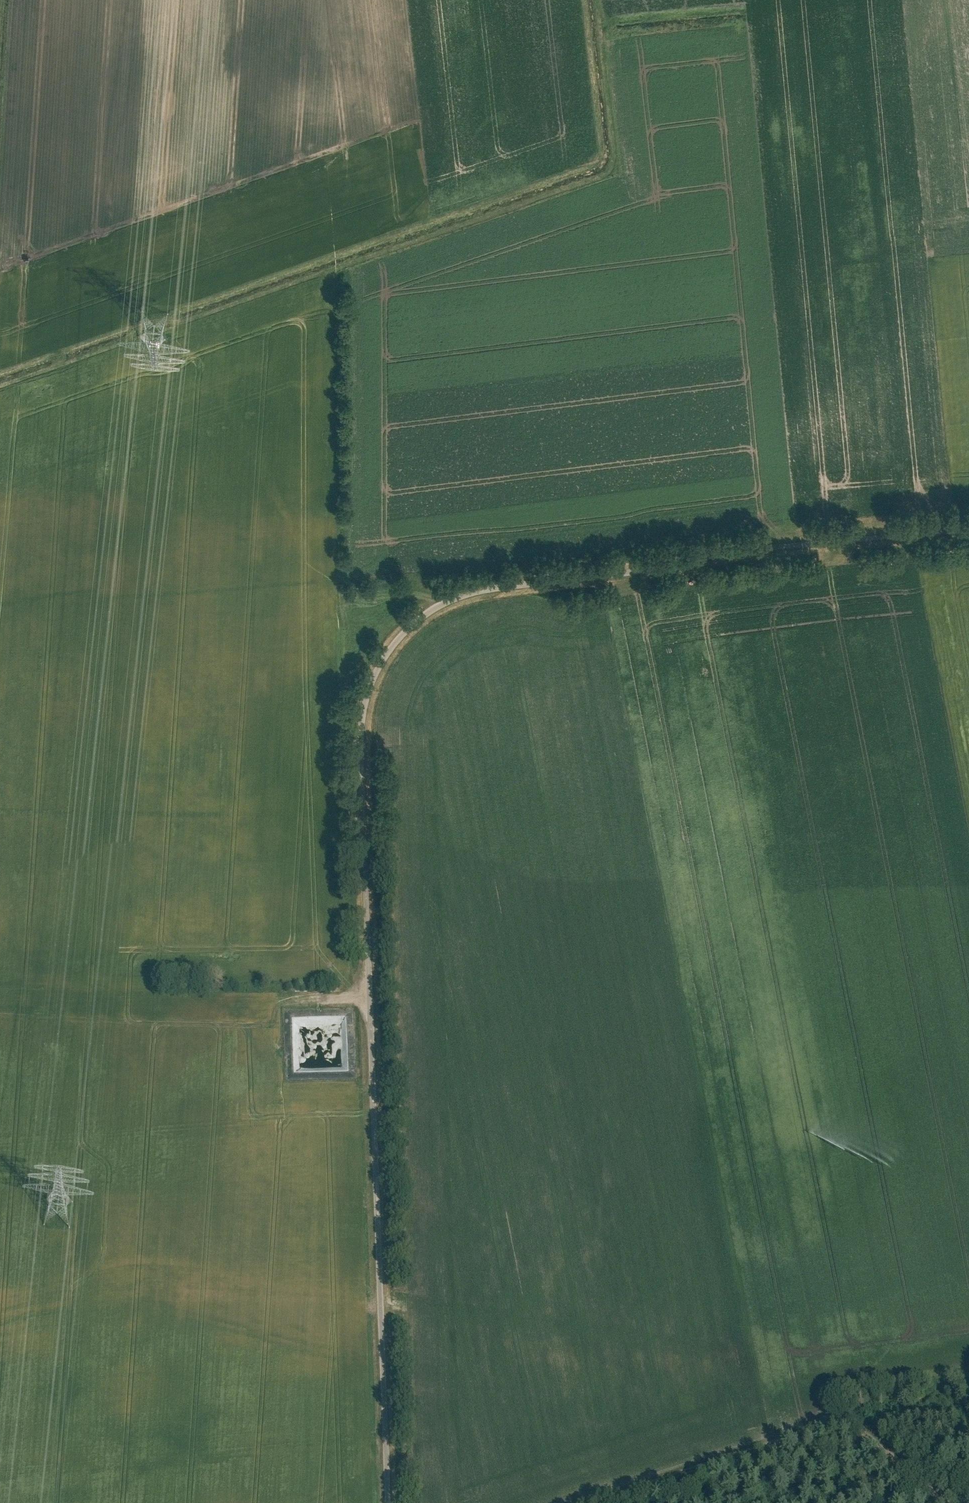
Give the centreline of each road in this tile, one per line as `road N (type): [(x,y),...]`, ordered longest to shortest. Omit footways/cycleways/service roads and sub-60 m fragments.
road 1 (unclassified): [(388,1502),(360,739),(367,690),(388,649),(444,602),(502,587),(968,528)]
road 2 (track): [(599,1502),(807,1435),(835,1412)]
road 3 (track): [(835,1412),(847,1386),(968,1371)]
road 4 (track): [(835,1412),(932,1490)]

